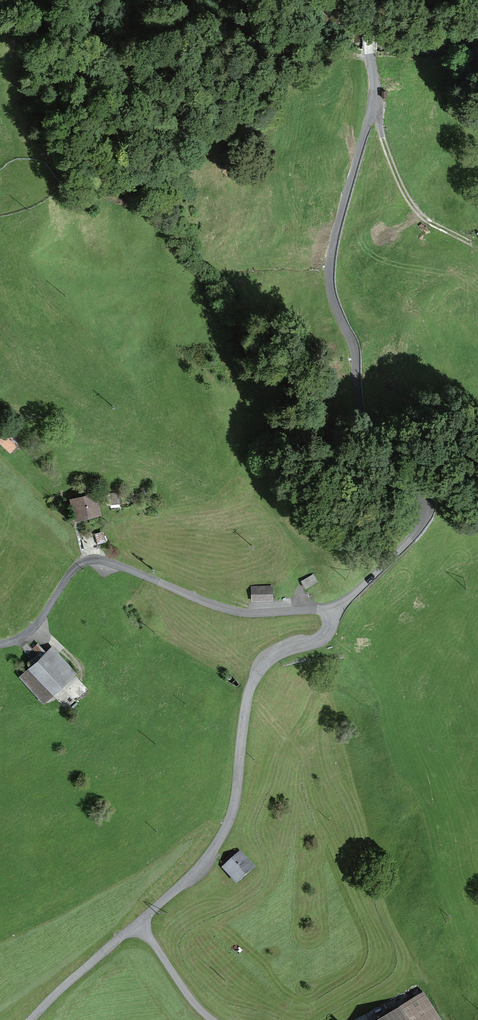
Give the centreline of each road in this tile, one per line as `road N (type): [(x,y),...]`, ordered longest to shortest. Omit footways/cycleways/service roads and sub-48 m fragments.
road 1 (unclassified): [(381,0),(369,24),(374,102),(334,239),(330,286),(353,346),(365,433),(384,462),(419,489),(423,519),(339,610),(325,635),(278,654),(256,675),(232,809),(202,862),(30,1019)]
road 2 (track): [(469,243),(419,215),(372,108)]

